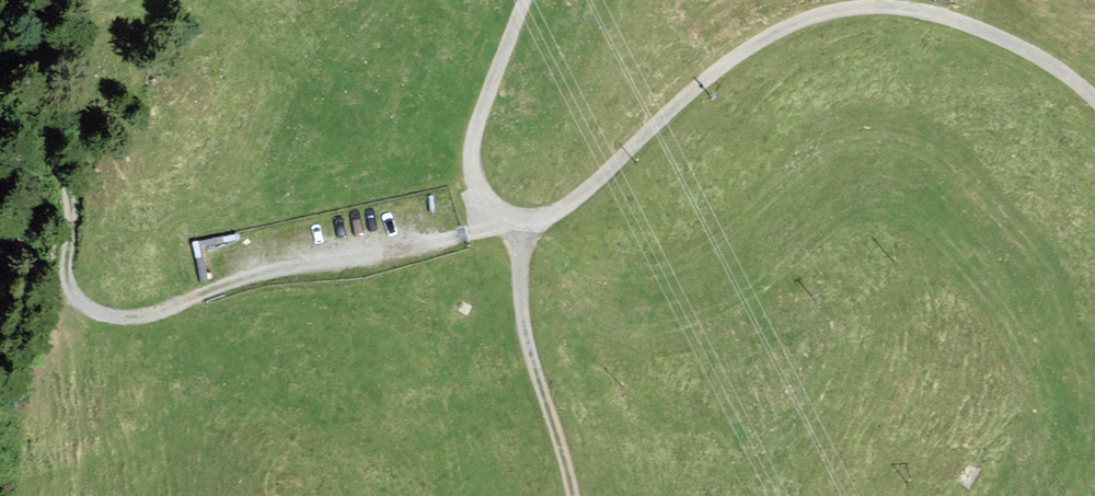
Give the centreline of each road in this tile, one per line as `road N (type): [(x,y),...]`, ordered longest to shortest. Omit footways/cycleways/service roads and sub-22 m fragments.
road 1 (unclassified): [(1094,97),(1018,45),(905,6),(809,18),(729,64),(568,209),(518,222),(488,205),(470,158),(523,0)]
road 2 (track): [(0,125),(51,153),(72,202),(70,287),(80,302),(119,316),(161,312),(242,281),(518,222)]
road 3 (track): [(576,495),(530,326),(518,222)]

